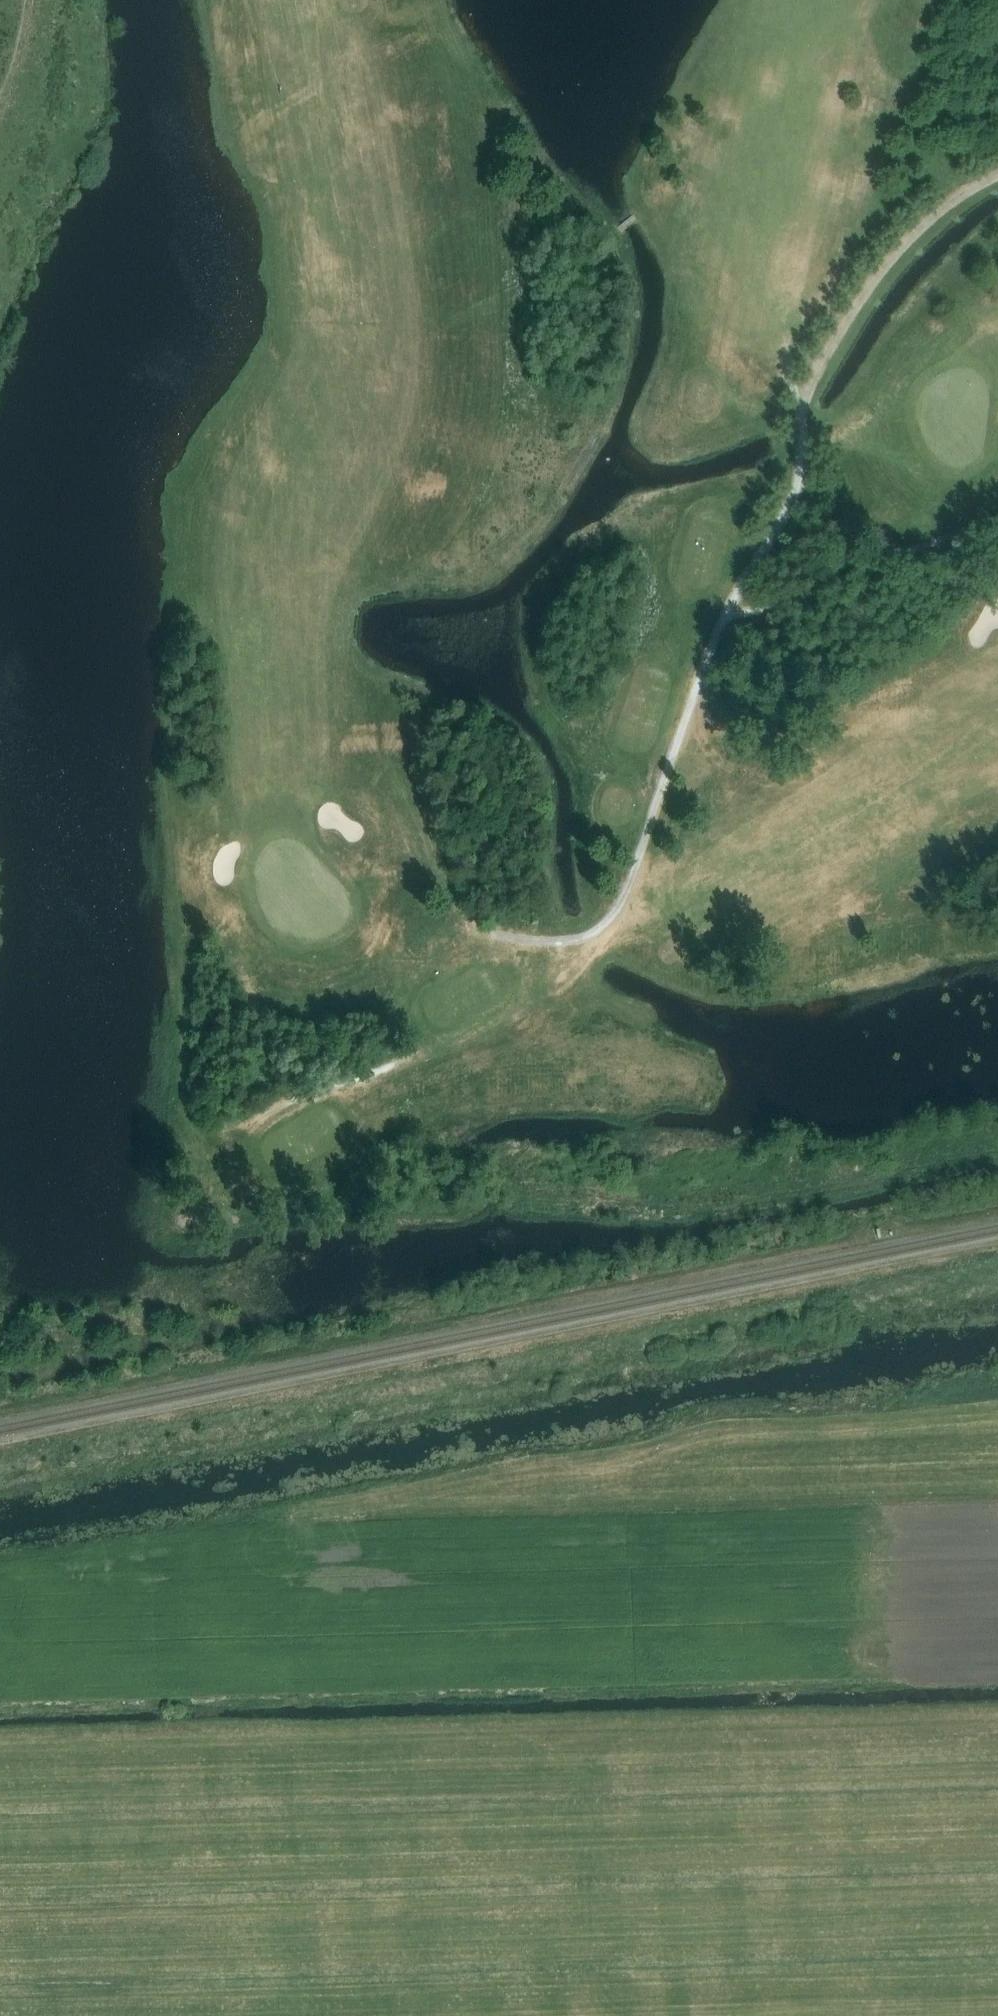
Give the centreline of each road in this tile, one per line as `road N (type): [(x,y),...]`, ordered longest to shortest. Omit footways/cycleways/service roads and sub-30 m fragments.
road 1 (track): [(997,172),(940,209),(891,258),(813,379),(792,500),(712,646),(613,917),(587,937),(563,942),(492,934)]
road 2 (track): [(724,619),(997,518)]
road 3 (track): [(221,1129),(395,1065)]

